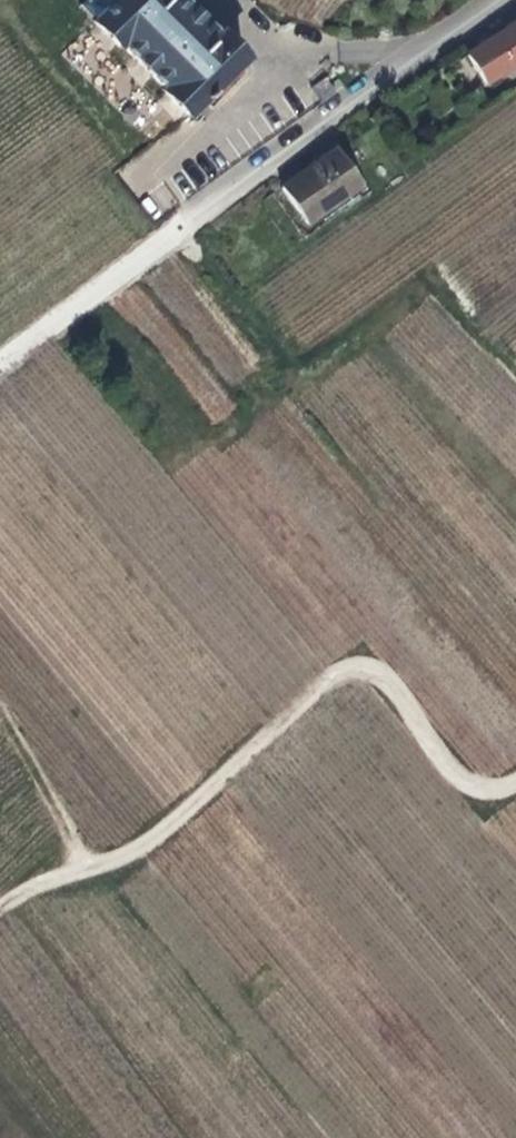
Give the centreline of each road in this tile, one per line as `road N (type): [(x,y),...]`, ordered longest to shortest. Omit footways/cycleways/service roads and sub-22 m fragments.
road 1 (track): [(0,911),(126,854),(213,791),(341,671),(384,675),(451,770),(481,787),(515,781)]
road 2 (track): [(432,48),(173,248),(0,366)]

